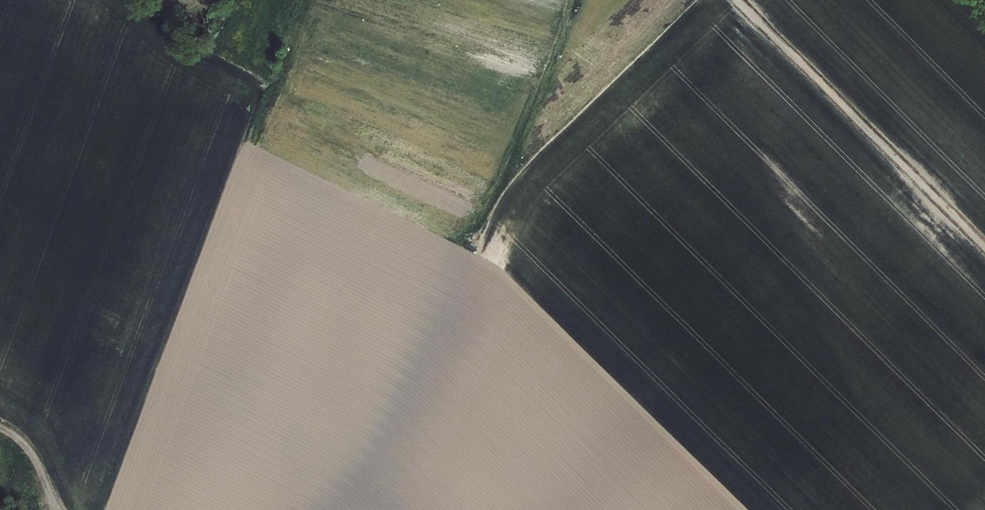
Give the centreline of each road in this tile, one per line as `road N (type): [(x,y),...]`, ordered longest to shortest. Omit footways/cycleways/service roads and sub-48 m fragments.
road 1 (track): [(984,246),(738,0)]

